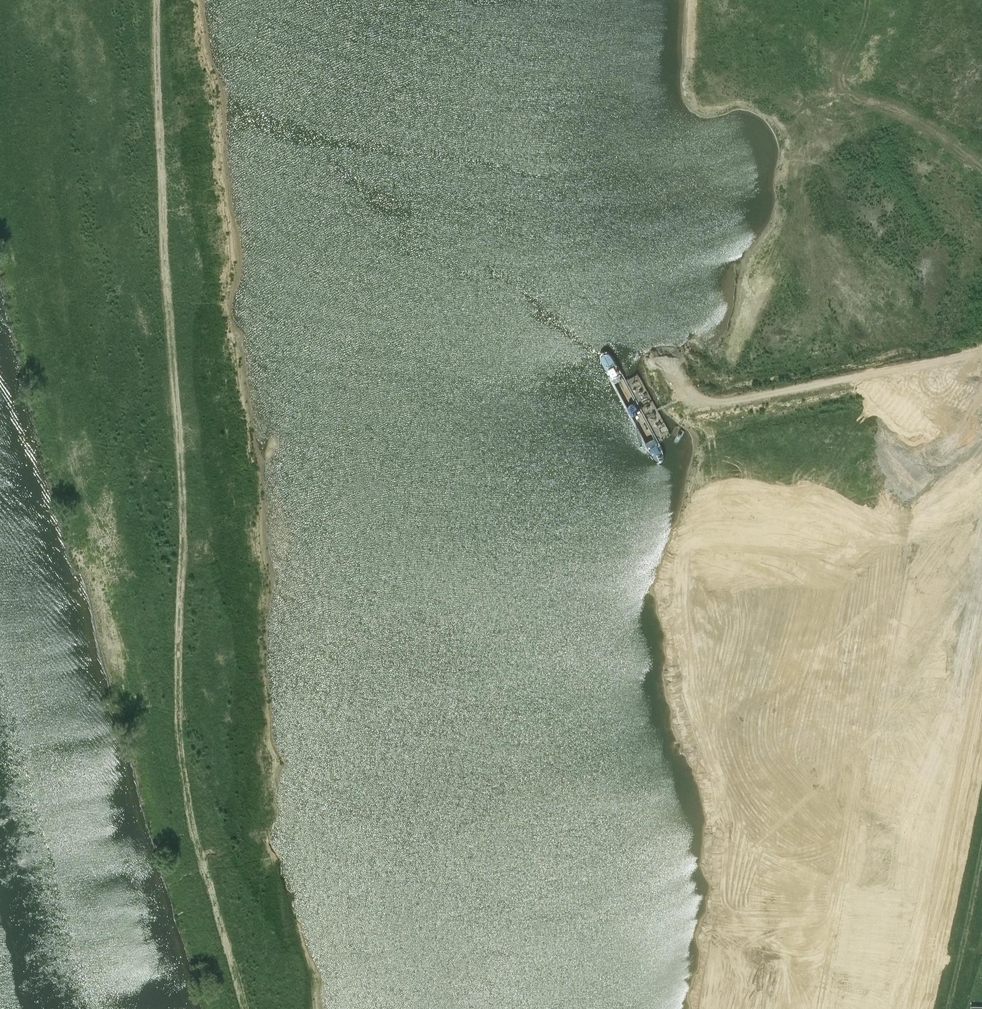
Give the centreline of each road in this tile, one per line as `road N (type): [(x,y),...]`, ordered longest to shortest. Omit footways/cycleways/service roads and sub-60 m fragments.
road 1 (track): [(981,587),(890,1008)]
road 2 (track): [(665,361),(679,386),(715,399),(981,351)]

